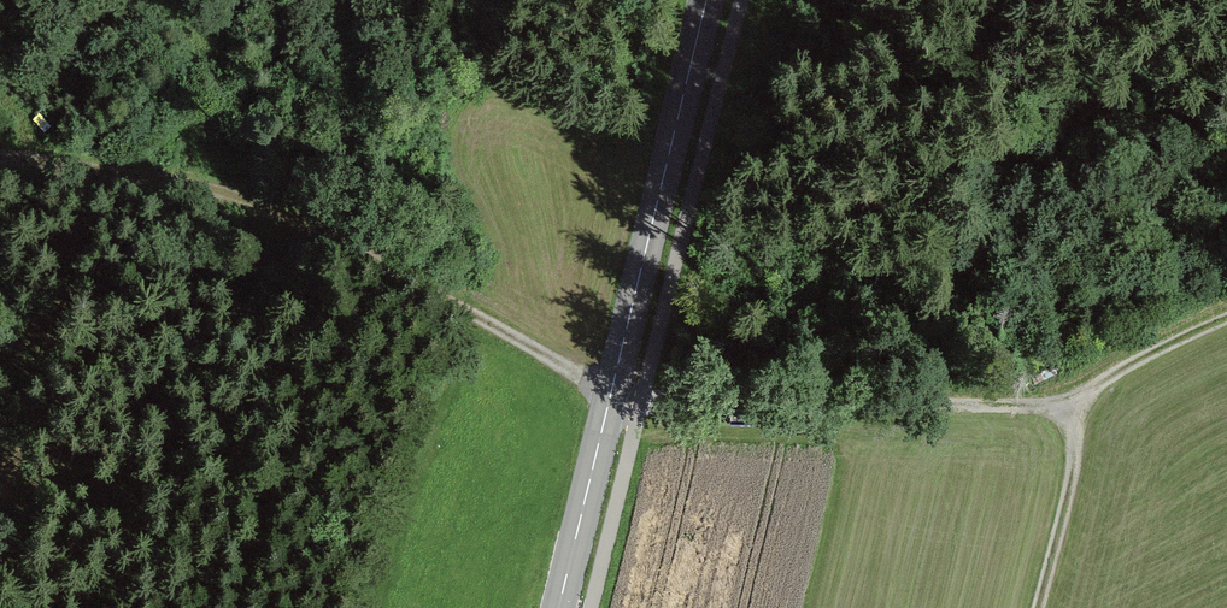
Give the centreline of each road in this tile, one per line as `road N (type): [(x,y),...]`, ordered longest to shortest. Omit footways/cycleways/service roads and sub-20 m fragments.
road 1 (track): [(0,160),(286,207),(615,390),(1080,405),(1035,607)]
road 2 (tertiary): [(561,607),(704,0)]
road 3 (track): [(1080,405),(1170,340),(1226,316)]

